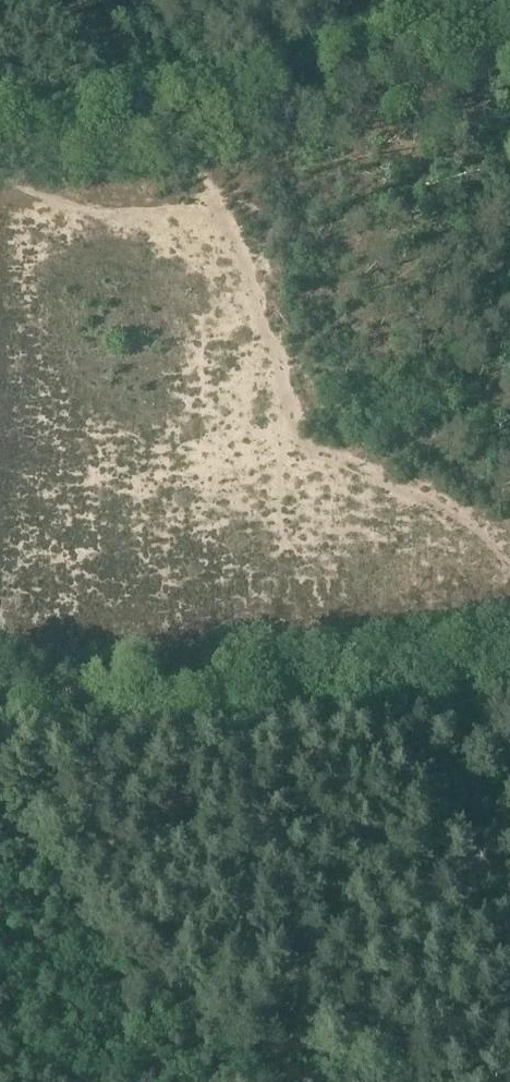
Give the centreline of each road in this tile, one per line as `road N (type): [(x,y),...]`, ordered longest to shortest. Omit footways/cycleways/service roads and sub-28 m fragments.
road 1 (track): [(175,1081),(0,893)]

